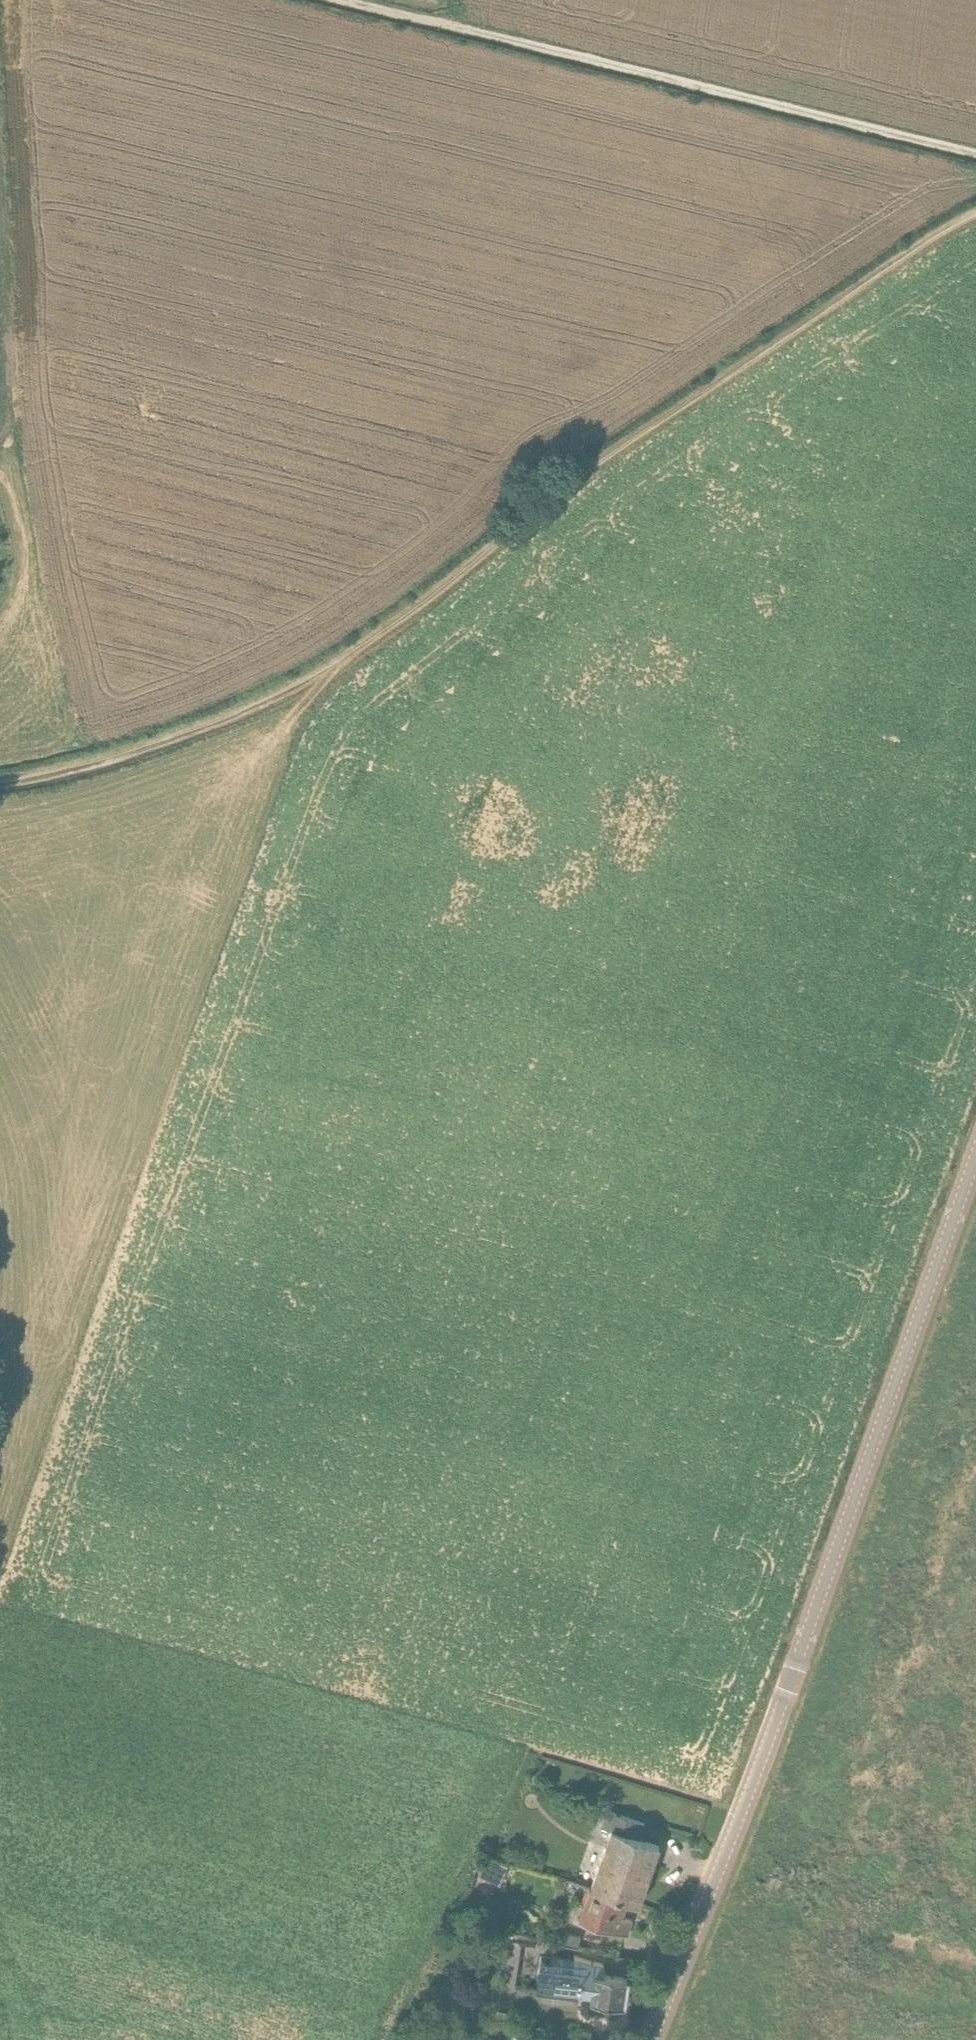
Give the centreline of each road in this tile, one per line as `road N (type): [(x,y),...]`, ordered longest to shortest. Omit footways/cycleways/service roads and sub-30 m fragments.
road 1 (track): [(0,789),(52,781),(168,744),(279,699),(368,645),(572,478),(975,211)]
road 2 (secondary): [(651,2039),(811,1624),(975,1155)]
road 3 (track): [(344,0),(975,156)]

